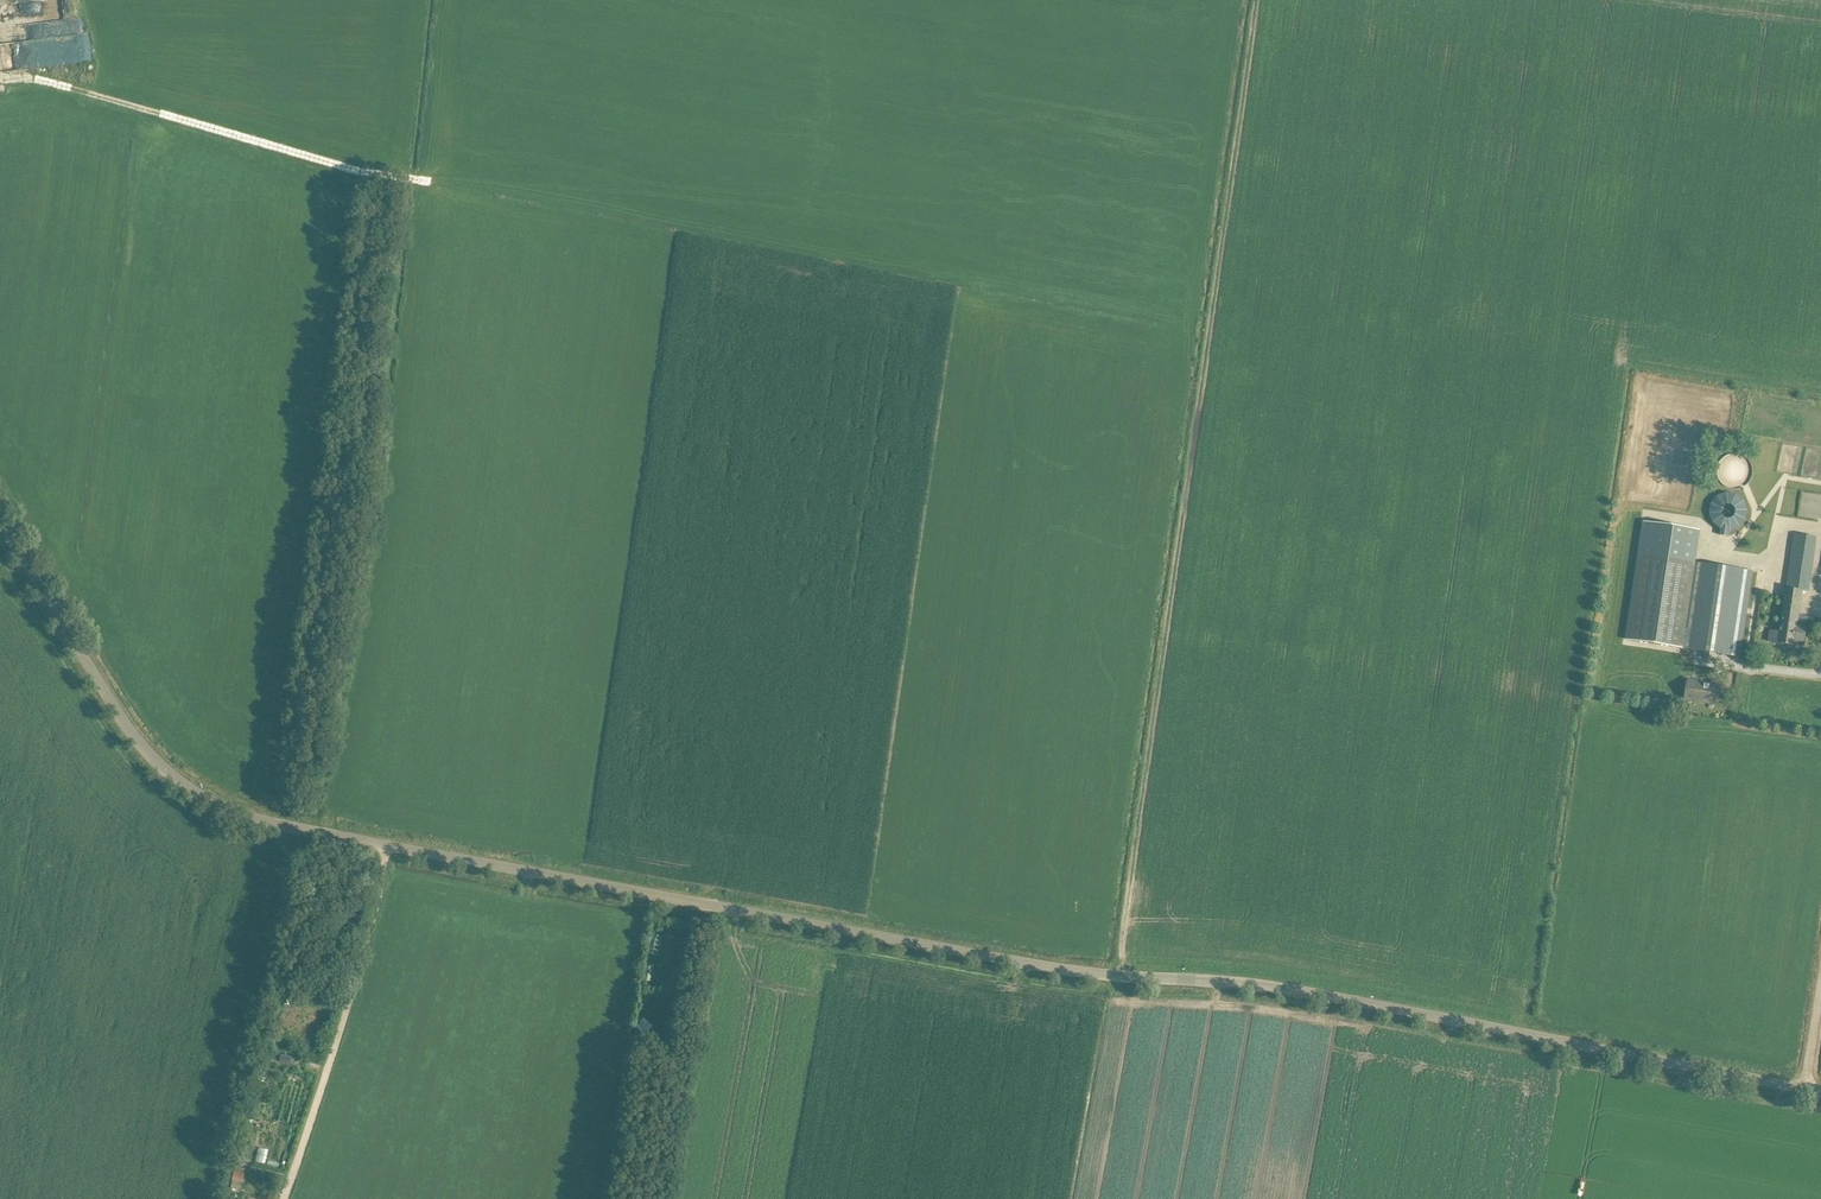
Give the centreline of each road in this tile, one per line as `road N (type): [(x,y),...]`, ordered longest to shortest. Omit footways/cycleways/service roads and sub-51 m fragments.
road 1 (unclassified): [(1820,1091),(1265,985),(1067,971),(237,815),(167,773),(136,737),(0,521)]
road 2 (track): [(385,846),(356,976),(286,1198)]

